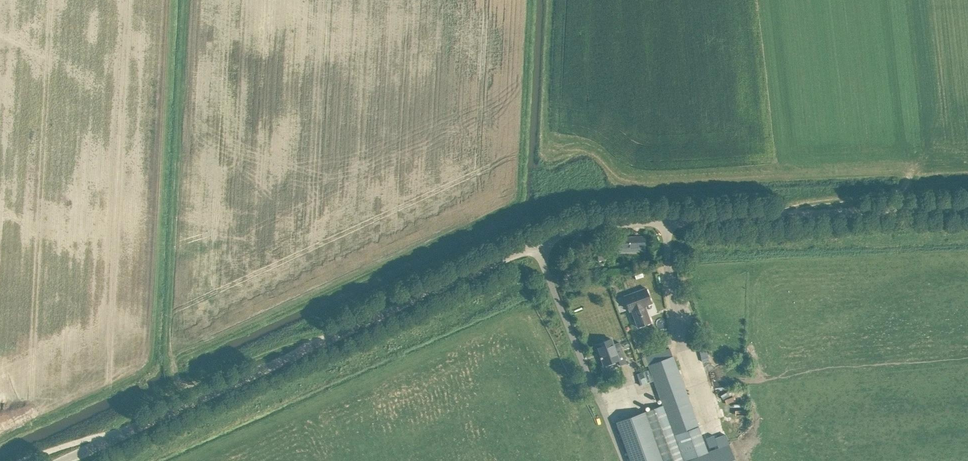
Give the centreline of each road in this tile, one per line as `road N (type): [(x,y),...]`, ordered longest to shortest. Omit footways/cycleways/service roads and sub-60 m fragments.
road 1 (unclassified): [(114,439),(572,232),(967,209)]

